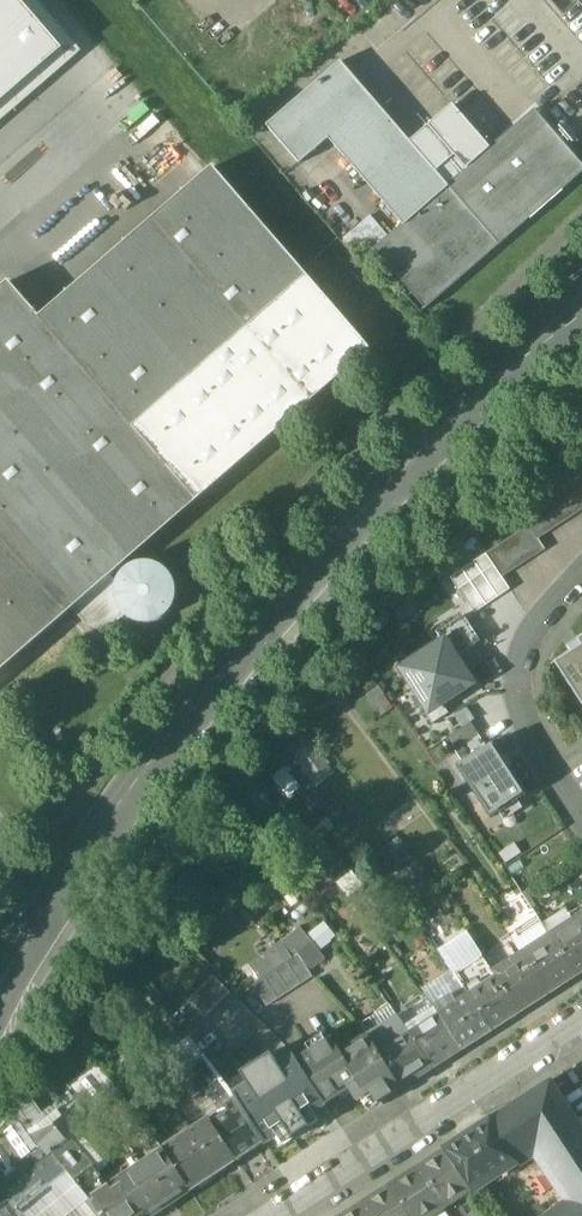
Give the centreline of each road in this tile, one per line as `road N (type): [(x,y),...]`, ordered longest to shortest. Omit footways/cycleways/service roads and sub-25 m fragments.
road 1 (tertiary): [(0,989),(95,838),(203,697),(489,394),(581,313)]
road 2 (residential): [(278,1215),(581,1023)]
road 3 (residential): [(581,801),(529,707),(528,657),(548,619),(581,582)]

